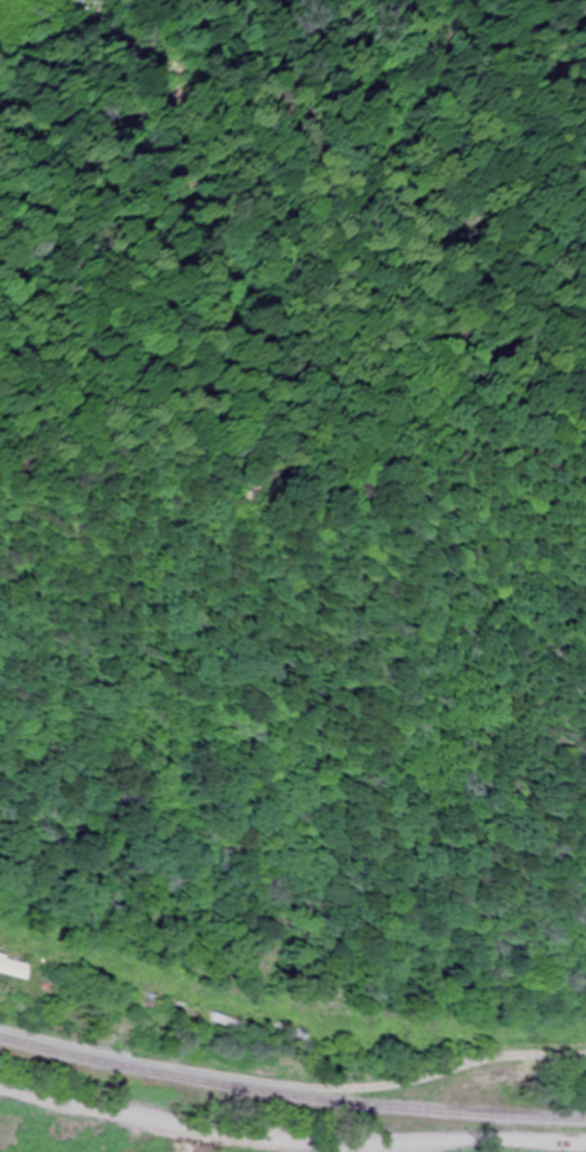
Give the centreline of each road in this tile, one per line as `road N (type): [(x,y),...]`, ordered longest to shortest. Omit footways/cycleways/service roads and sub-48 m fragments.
road 1 (residential): [(585,1151),(310,1145),(0,1090)]

